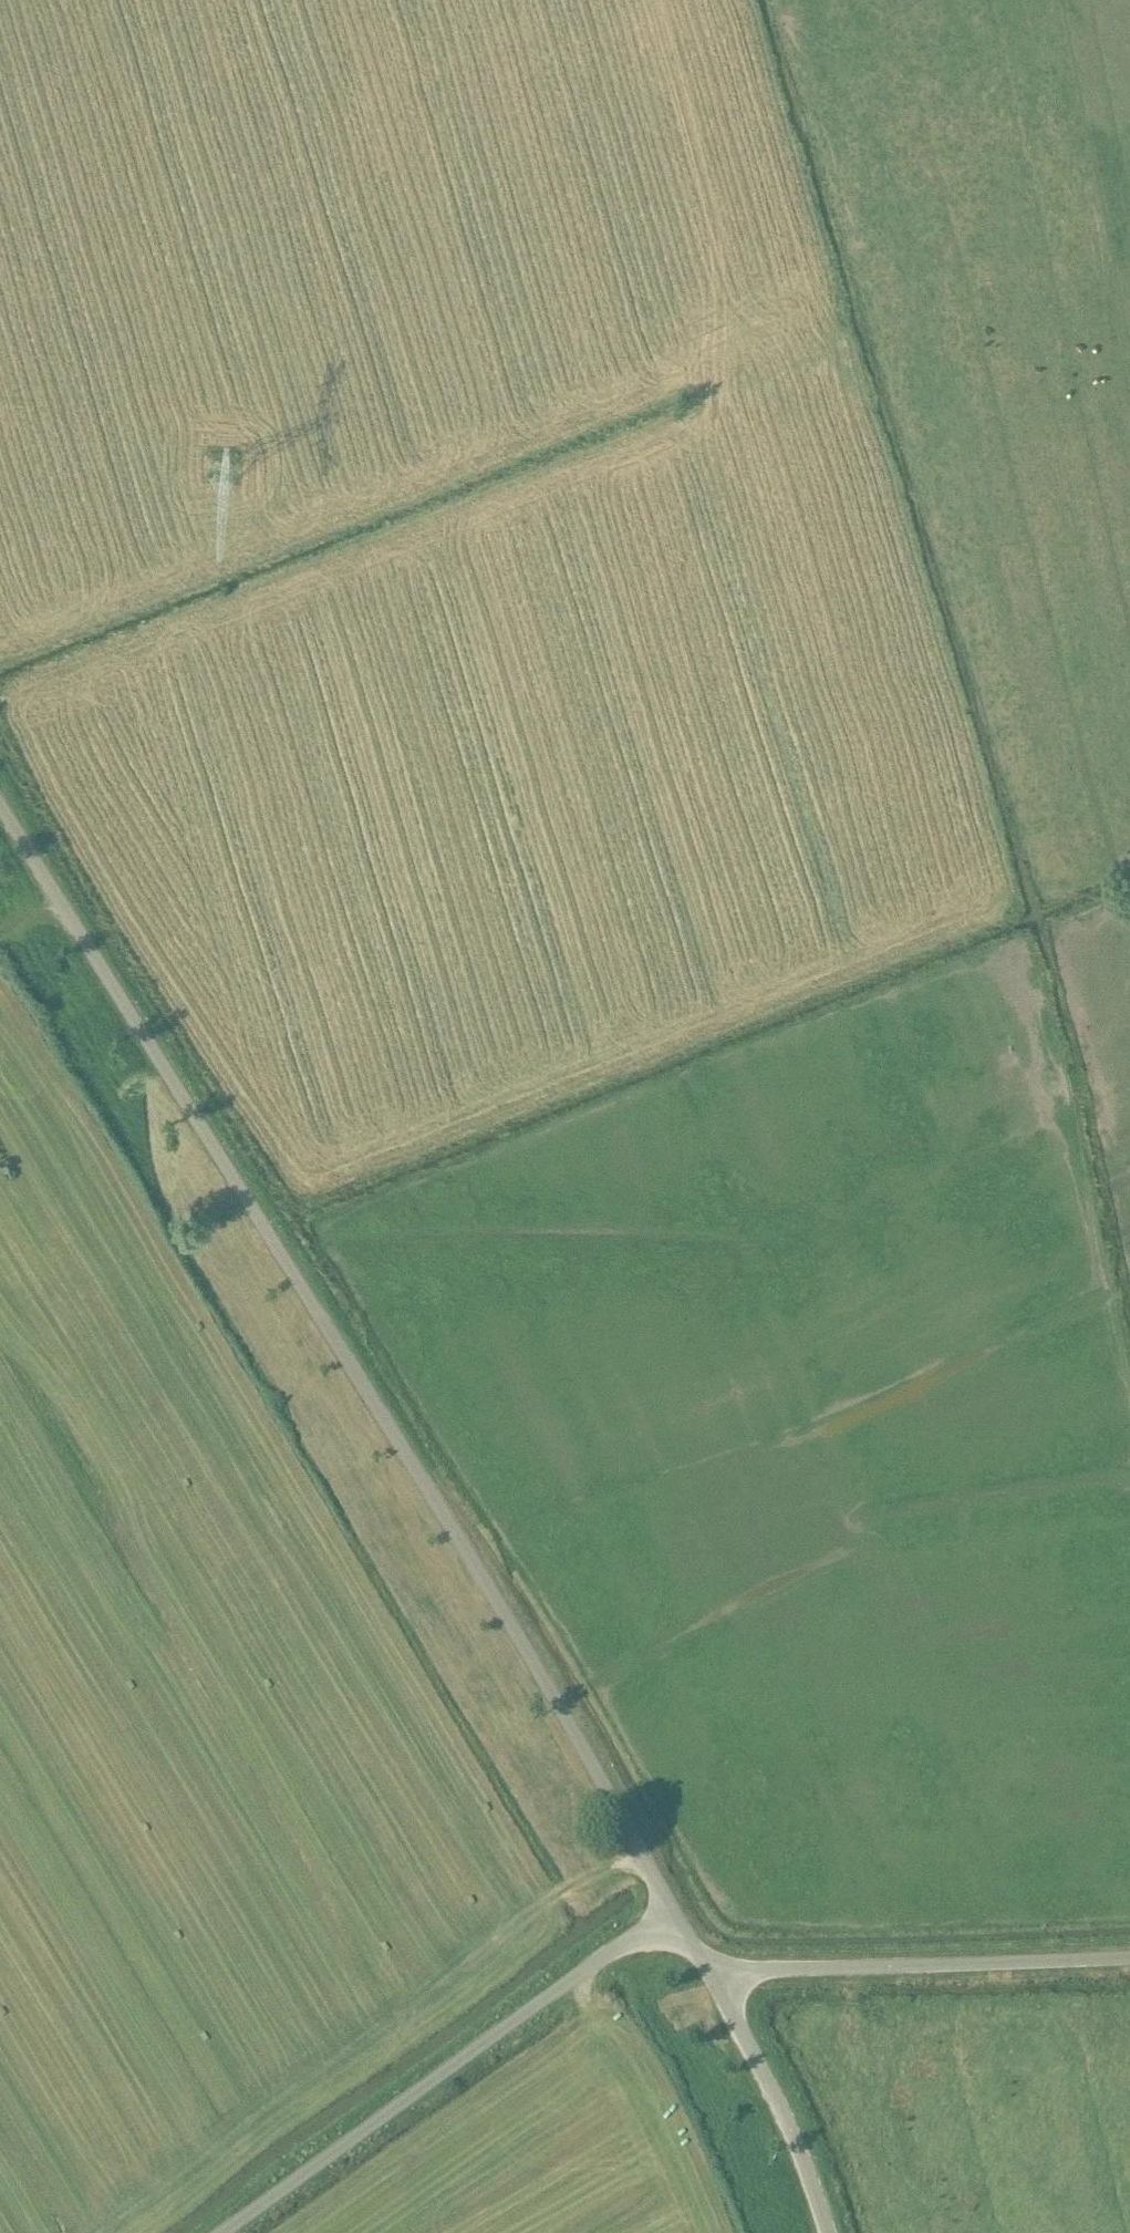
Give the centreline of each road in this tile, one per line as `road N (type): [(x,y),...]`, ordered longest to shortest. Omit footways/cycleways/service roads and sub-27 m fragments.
road 1 (unclassified): [(673,1909),(522,1644),(0,804)]
road 2 (unclassified): [(208,2232),(673,1909)]
road 3 (unclassified): [(716,1983),(772,1967),(1129,1955)]
road 4 (unclassified): [(825,2232),(792,2132),(716,1983)]

